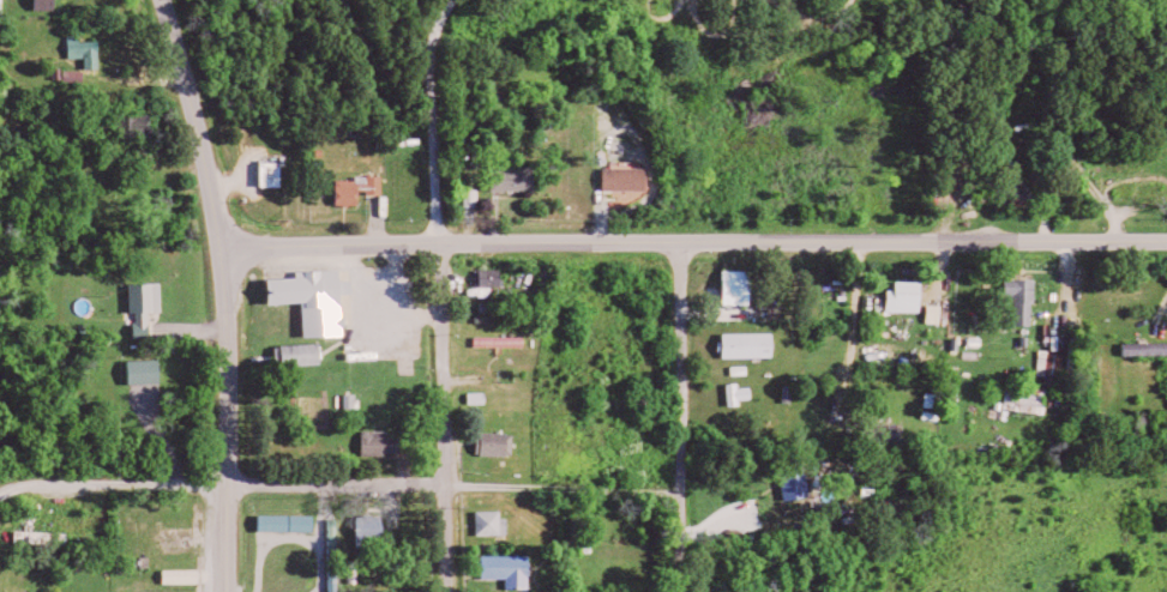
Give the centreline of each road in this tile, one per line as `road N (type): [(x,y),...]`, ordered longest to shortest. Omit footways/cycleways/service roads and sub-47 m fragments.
road 1 (residential): [(1166,246),(222,243)]
road 2 (residential): [(0,499),(44,485),(687,495)]
road 3 (residential): [(684,240),(683,591)]
road 4 (residential): [(449,591),(435,242)]
road 5 (tertiary): [(226,591),(222,243)]
road 6 (tertiary): [(222,243),(193,87),(166,0)]
road 7 (residential): [(454,0),(432,46),(435,242)]
road 8 (residential): [(864,242),(855,357),(831,430)]

